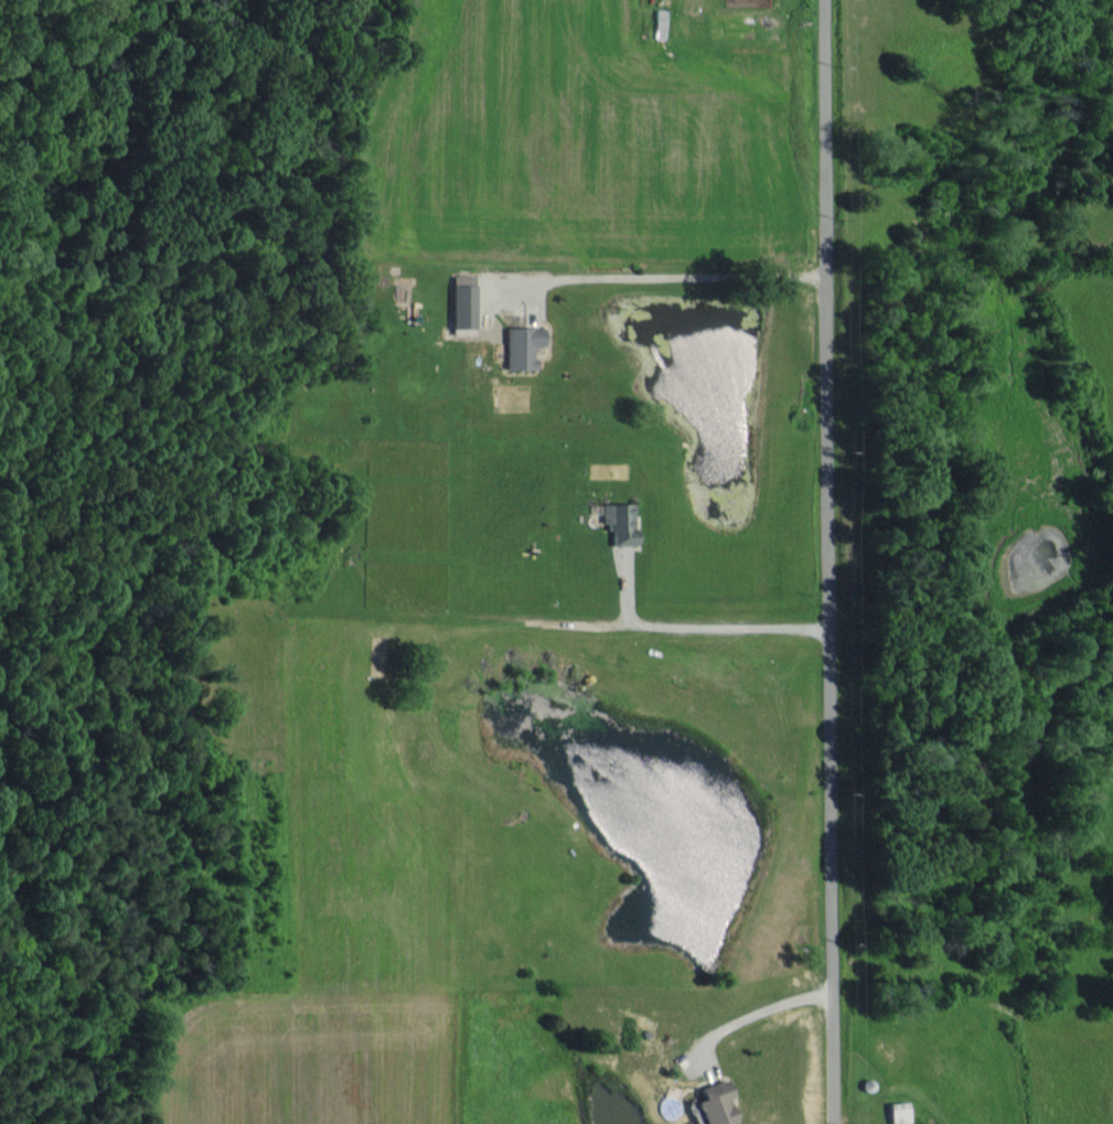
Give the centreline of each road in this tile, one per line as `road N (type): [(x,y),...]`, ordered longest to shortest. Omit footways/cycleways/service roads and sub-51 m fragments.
road 1 (tertiary): [(829,1123),(812,0)]

